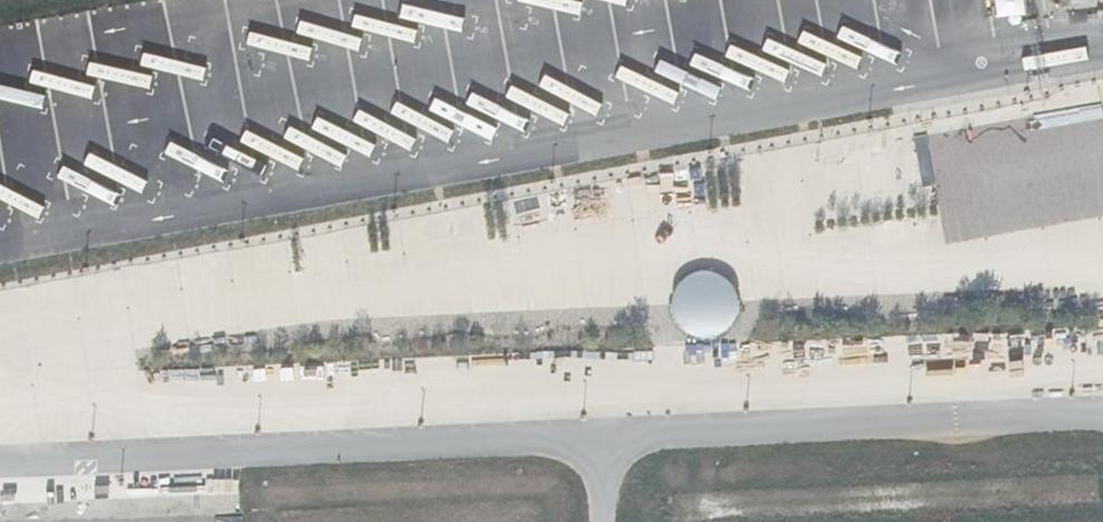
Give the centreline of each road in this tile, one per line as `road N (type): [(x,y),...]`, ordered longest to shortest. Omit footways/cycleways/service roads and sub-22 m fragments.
road 1 (unclassified): [(610,434),(0,459)]
road 2 (unclassified): [(1102,419),(610,434)]

